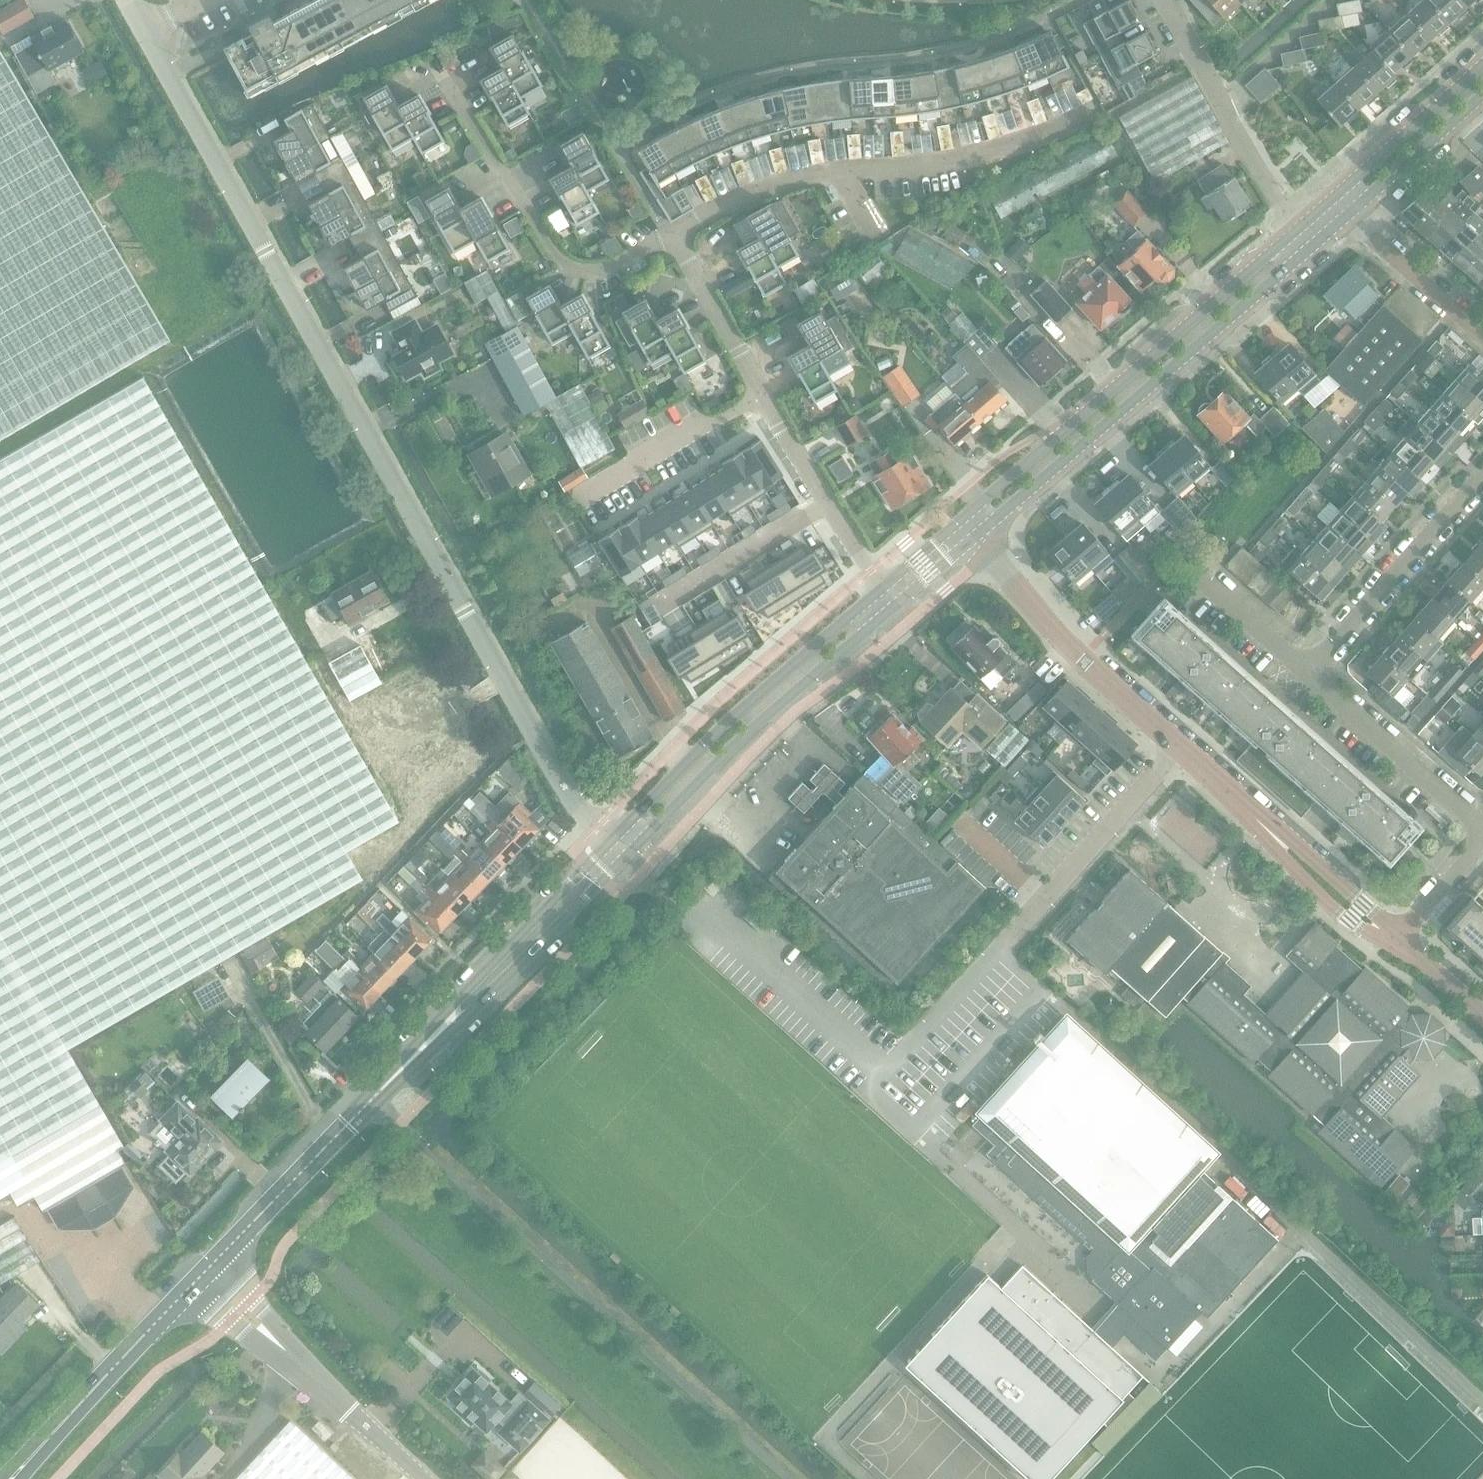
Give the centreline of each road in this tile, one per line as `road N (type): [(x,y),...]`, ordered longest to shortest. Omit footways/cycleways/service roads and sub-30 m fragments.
road 1 (residential): [(609,844),(465,611),(145,32)]
road 2 (secondary): [(1299,227),(966,518)]
road 3 (secondary): [(981,534),(1316,248)]
road 4 (residential): [(672,236),(746,195),(808,176),(941,162),(1081,113)]
road 5 (secondary): [(621,858),(898,602)]
road 6 (secondary): [(884,587),(722,729),(609,844)]
road 7 (residential): [(447,80),(555,256),(575,270),(597,273),(672,236)]
road 8 (secondary): [(609,844),(383,1088)]
road 9 (secondary): [(383,1088),(470,1012),(621,858)]
road 10 (residential): [(1181,751),(1081,659),(981,534)]
road 11 (residential): [(1393,934),(1358,913),(1181,751)]
road 12 (secondary): [(12,1478),(197,1286)]
road 13 (residential): [(1299,227),(1168,0)]
road 14 (residential): [(1306,664),(1482,476)]
road 15 (secondary): [(218,1264),(383,1088)]
road 16 (residential): [(1482,827),(1306,664)]
road 17 (residential): [(1022,929),(1181,751)]
road 18 (residential): [(884,587),(762,393)]
road 19 (residential): [(762,393),(584,499)]
road 20 (secondary): [(1482,63),(1335,192)]
road 21 (residential): [(762,393),(672,236)]
road 22 (unclassified): [(430,1478),(295,1358)]
road 23 (residential): [(1482,333),(1356,214)]
road 24 (secondary): [(1356,214),(1482,98)]
road 25 (residential): [(1306,664),(1201,577)]
road 26 (residential): [(1393,934),(1482,833)]
road 27 (unclassified): [(197,1286),(252,1338),(295,1358)]
road 28 (residential): [(1482,1018),(1393,934)]
road 29 (unclassified): [(295,1358),(218,1264)]

